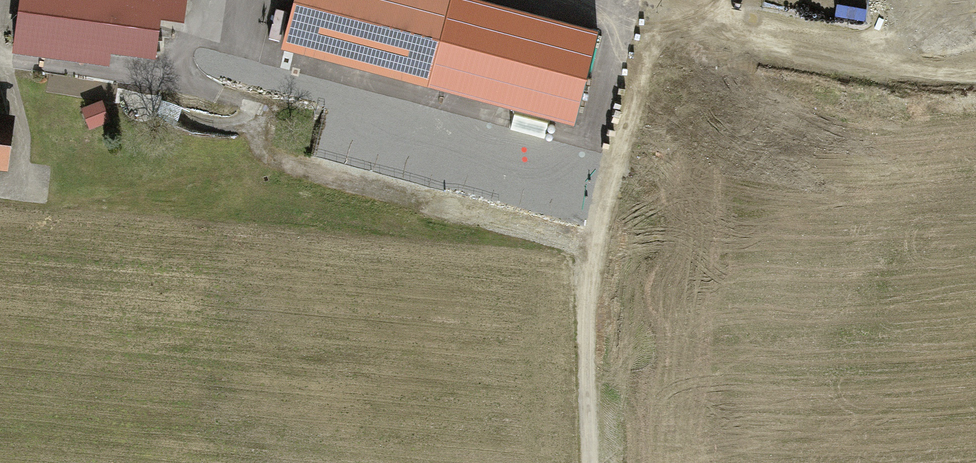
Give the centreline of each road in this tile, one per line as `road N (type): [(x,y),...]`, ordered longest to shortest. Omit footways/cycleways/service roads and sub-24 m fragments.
road 1 (track): [(550,0),(563,18),(584,462)]
road 2 (track): [(563,18),(780,78),(975,77)]

